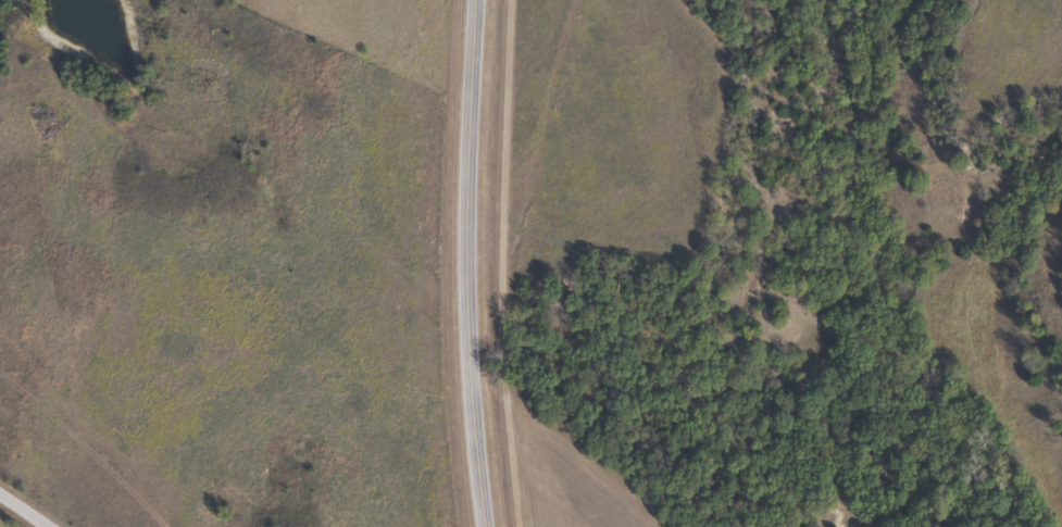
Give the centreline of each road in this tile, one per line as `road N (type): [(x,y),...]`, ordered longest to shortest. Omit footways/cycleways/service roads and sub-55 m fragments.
road 1 (secondary): [(478,0),(471,318),(488,526)]

